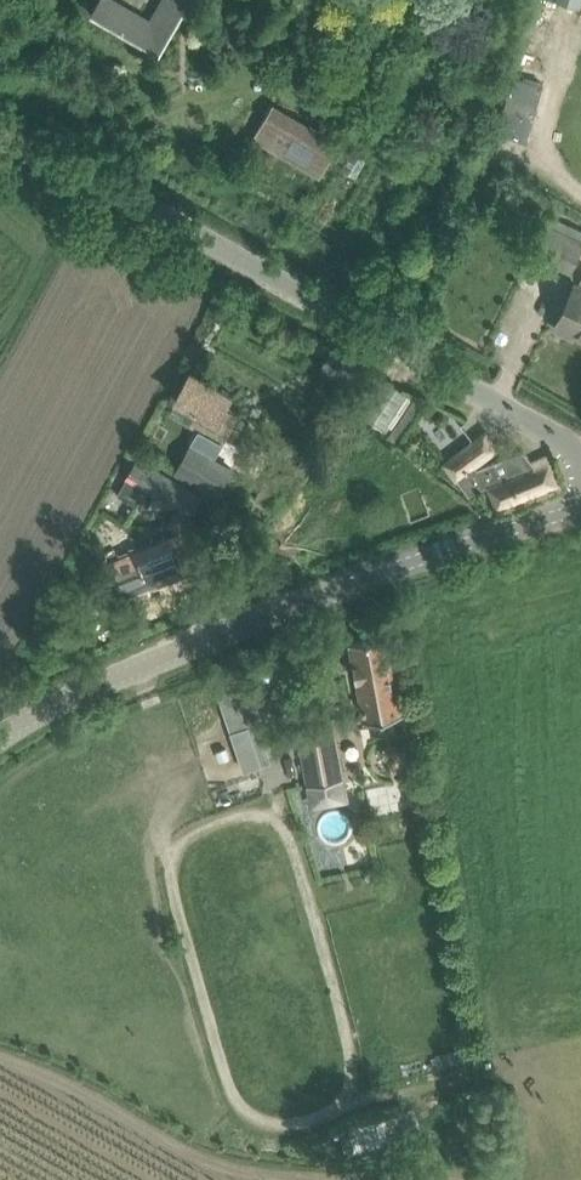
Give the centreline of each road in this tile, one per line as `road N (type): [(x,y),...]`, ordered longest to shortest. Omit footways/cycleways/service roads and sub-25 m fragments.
road 1 (unclassified): [(580,459),(524,417),(209,241),(0,140)]
road 2 (tertiary): [(0,736),(113,677),(352,583),(580,508)]

